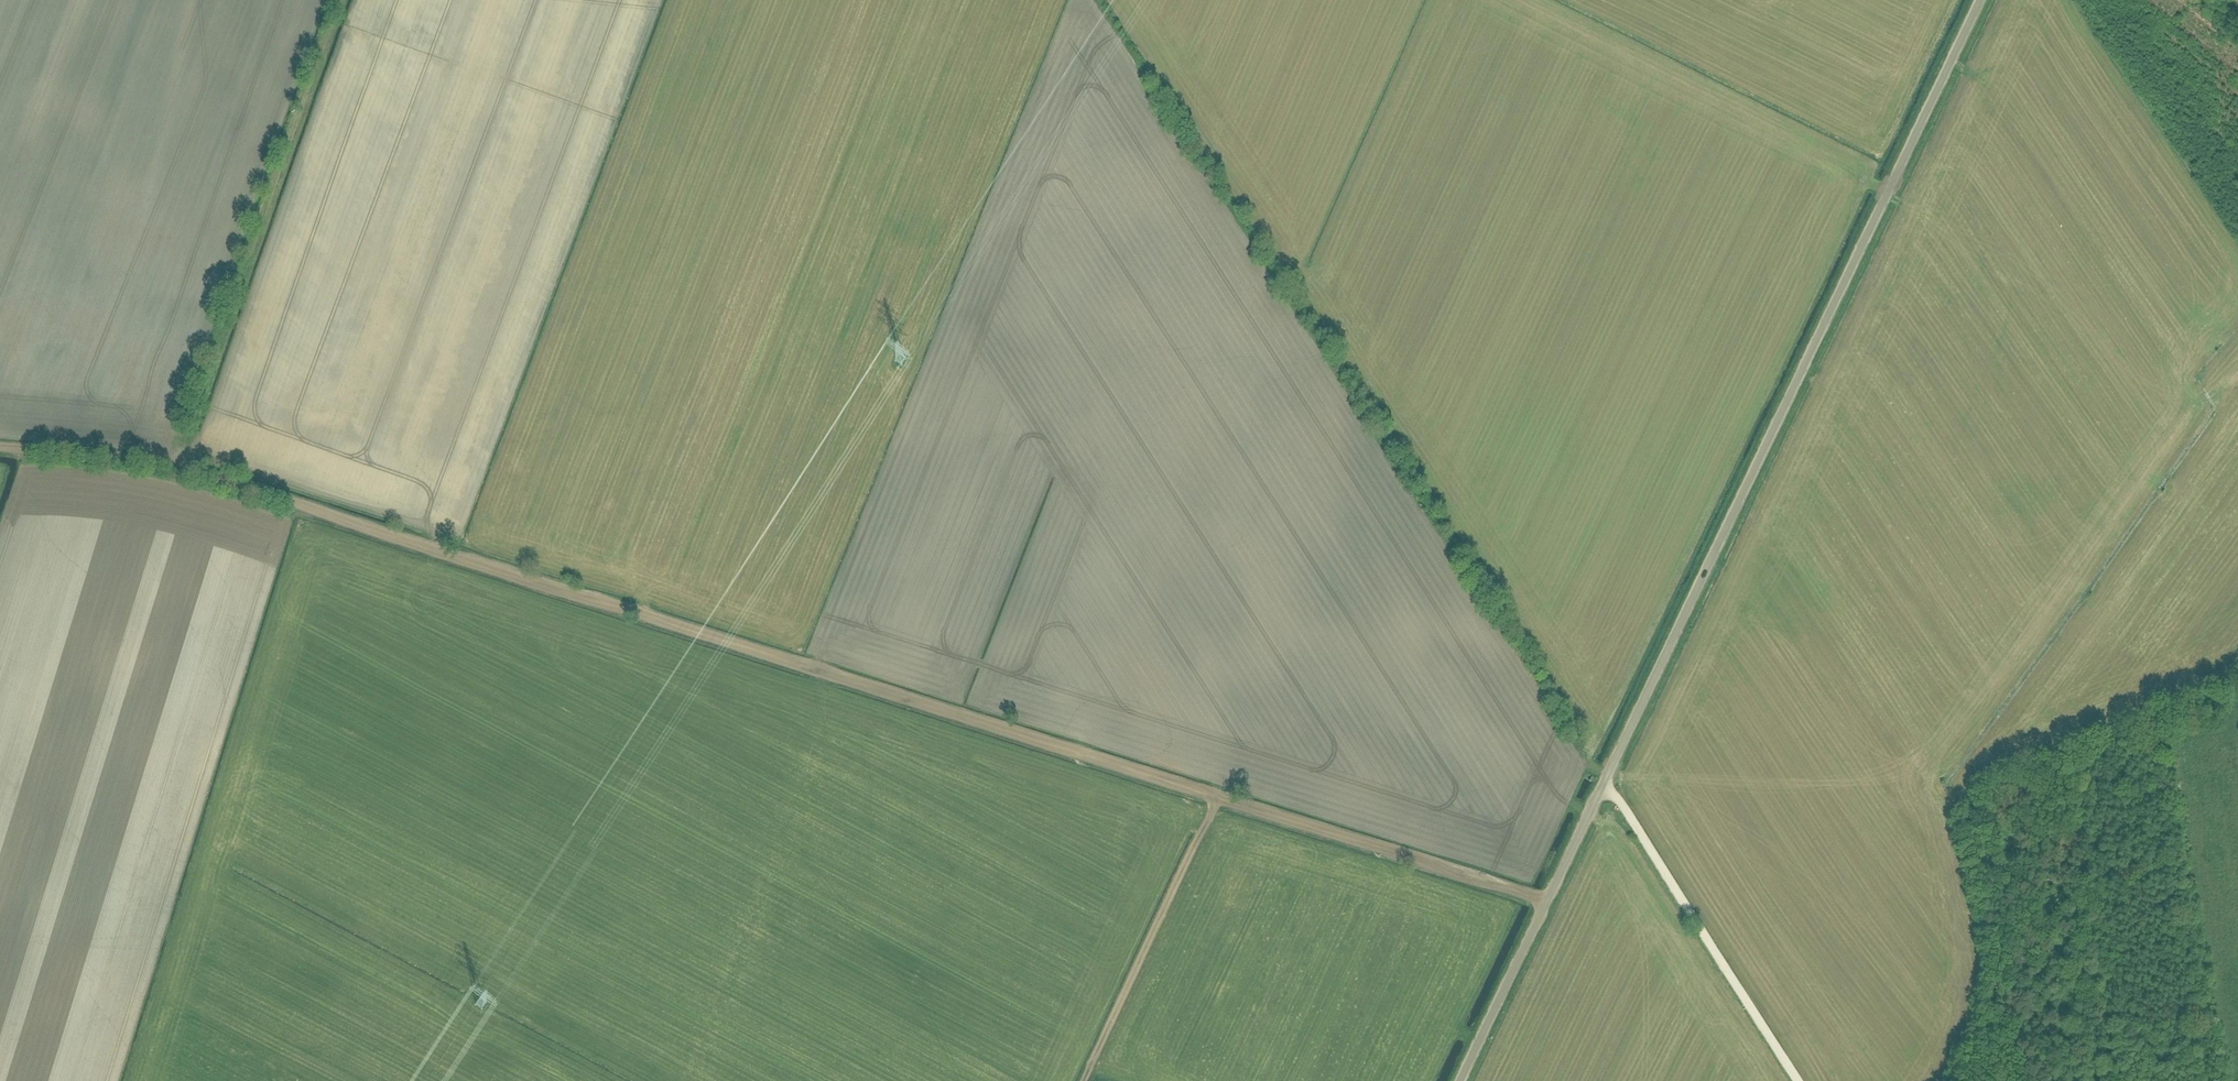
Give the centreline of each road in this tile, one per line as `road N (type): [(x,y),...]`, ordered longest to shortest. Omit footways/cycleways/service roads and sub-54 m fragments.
road 1 (track): [(0,442),(174,463),(1544,901)]
road 2 (unclassified): [(1458,1080),(1976,0)]
road 3 (track): [(174,463),(336,0)]
road 4 (track): [(1602,782),(1795,1080)]

